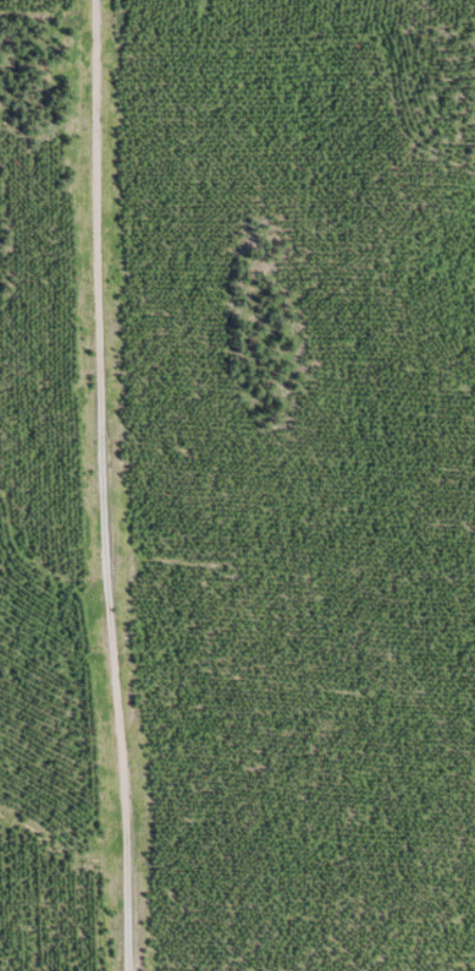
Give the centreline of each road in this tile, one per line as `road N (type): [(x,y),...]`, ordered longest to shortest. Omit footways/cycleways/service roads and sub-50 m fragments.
road 1 (track): [(93,0),(104,525),(130,970)]

